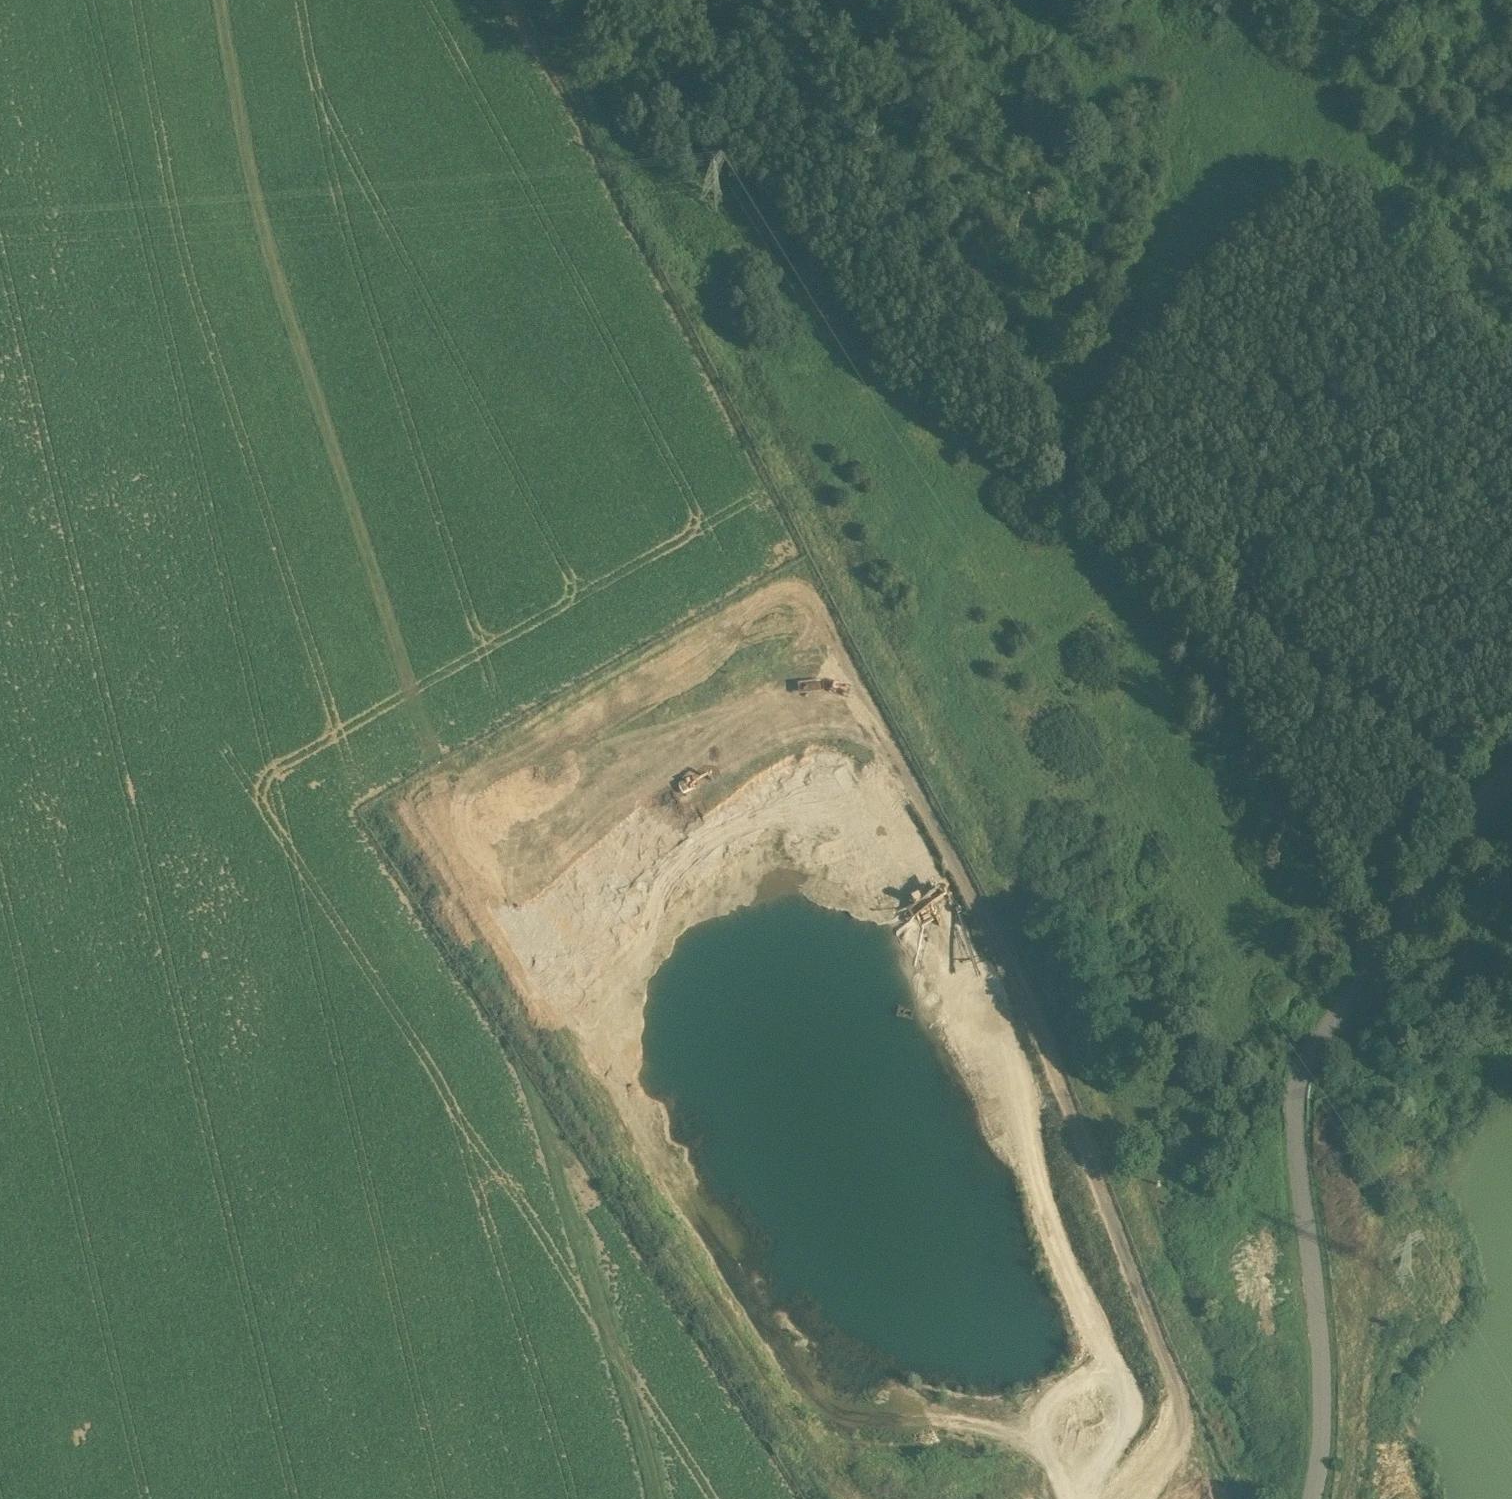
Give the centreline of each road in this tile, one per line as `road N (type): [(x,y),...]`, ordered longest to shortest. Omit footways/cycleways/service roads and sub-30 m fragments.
road 1 (tertiary): [(1511,779),(1310,1057),(1298,1091),(1323,1380),(1312,1498)]
road 2 (track): [(230,0),(252,130),(441,758)]

